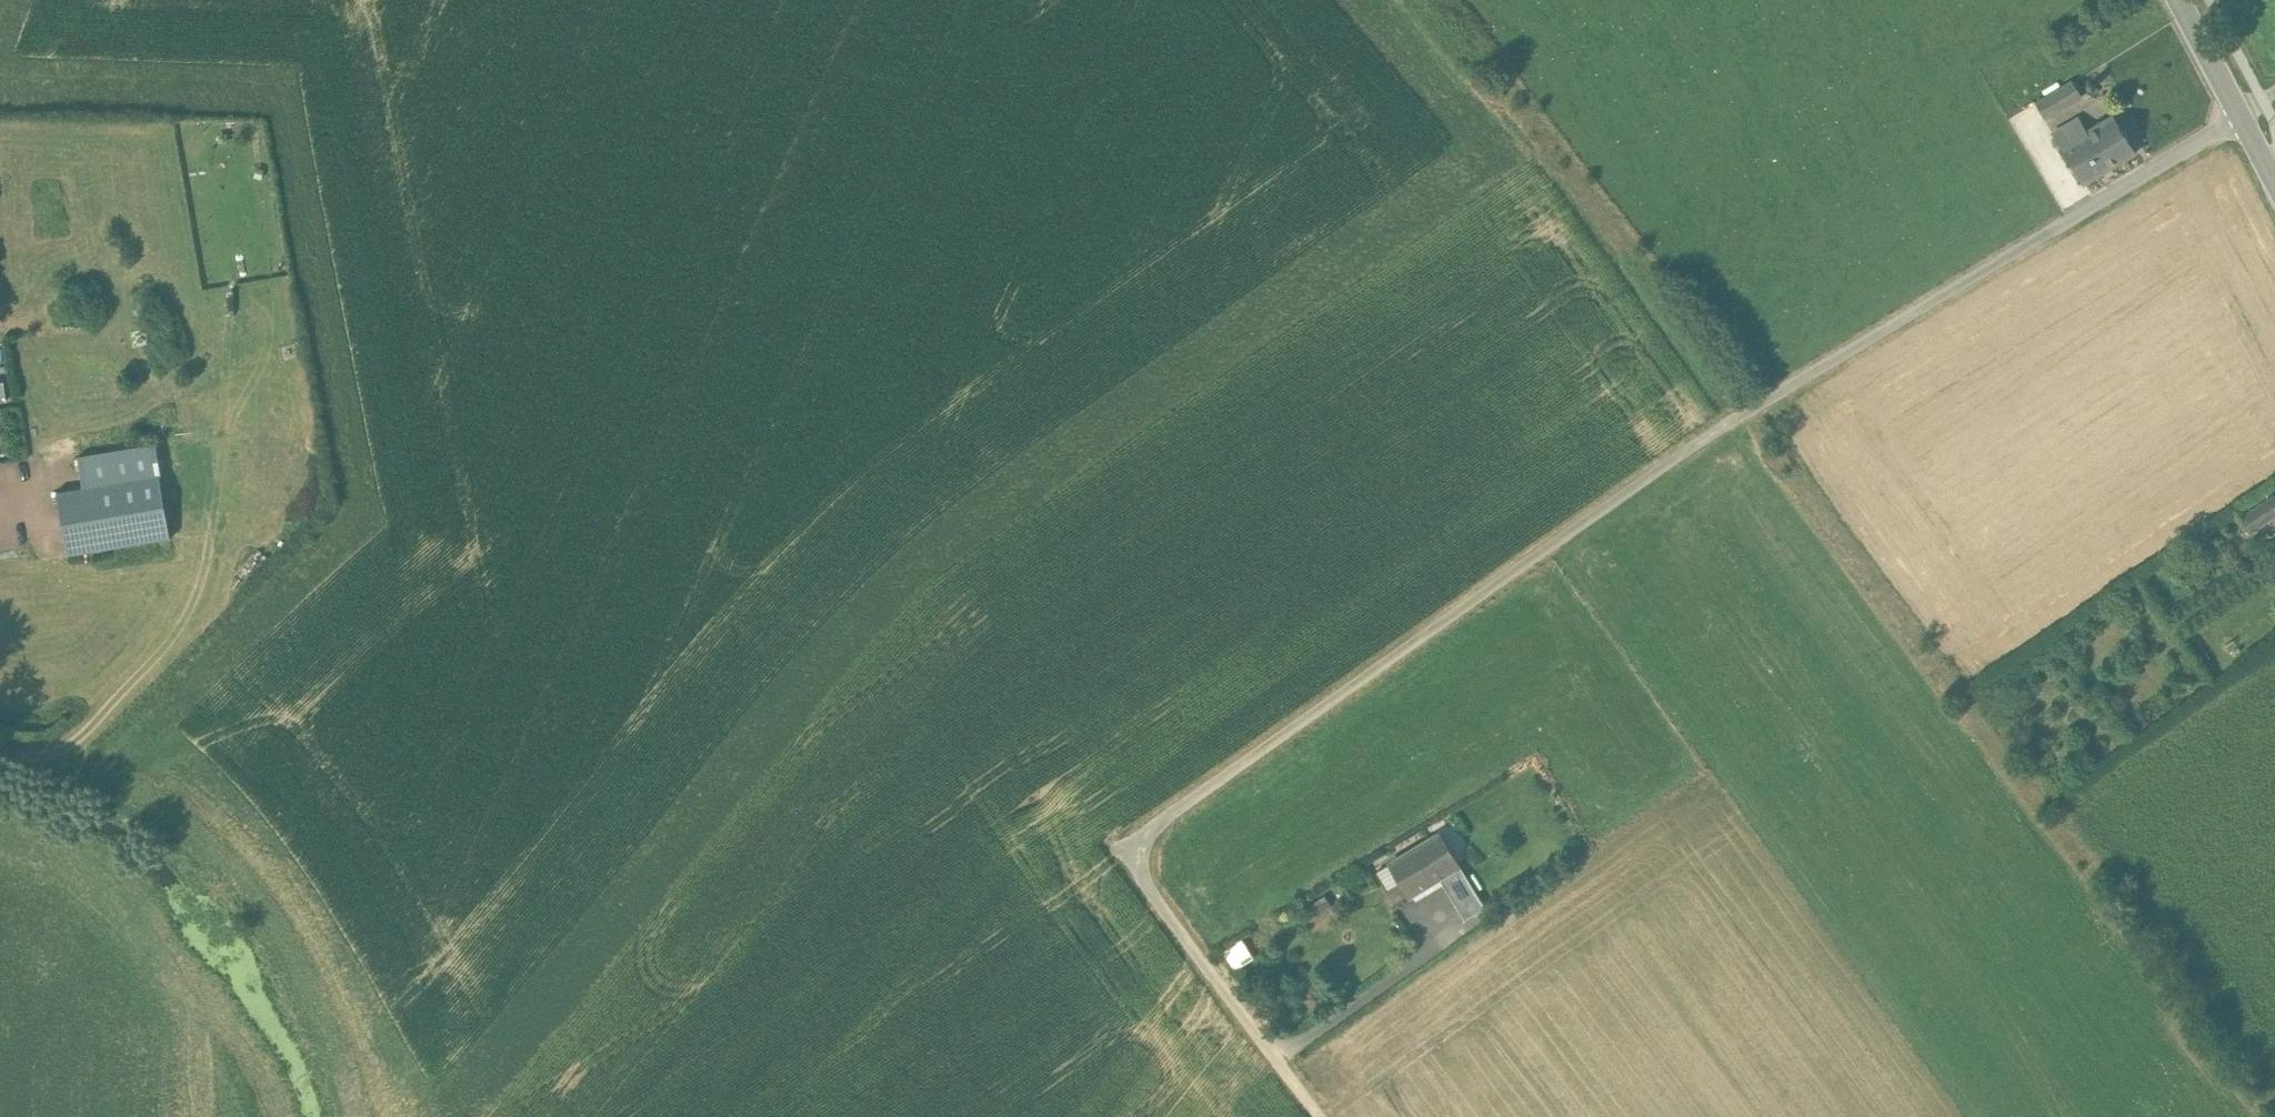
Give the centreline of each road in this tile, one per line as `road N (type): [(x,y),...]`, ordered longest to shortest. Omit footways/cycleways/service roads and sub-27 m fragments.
road 1 (tertiary): [(2179,0),(2274,176)]

